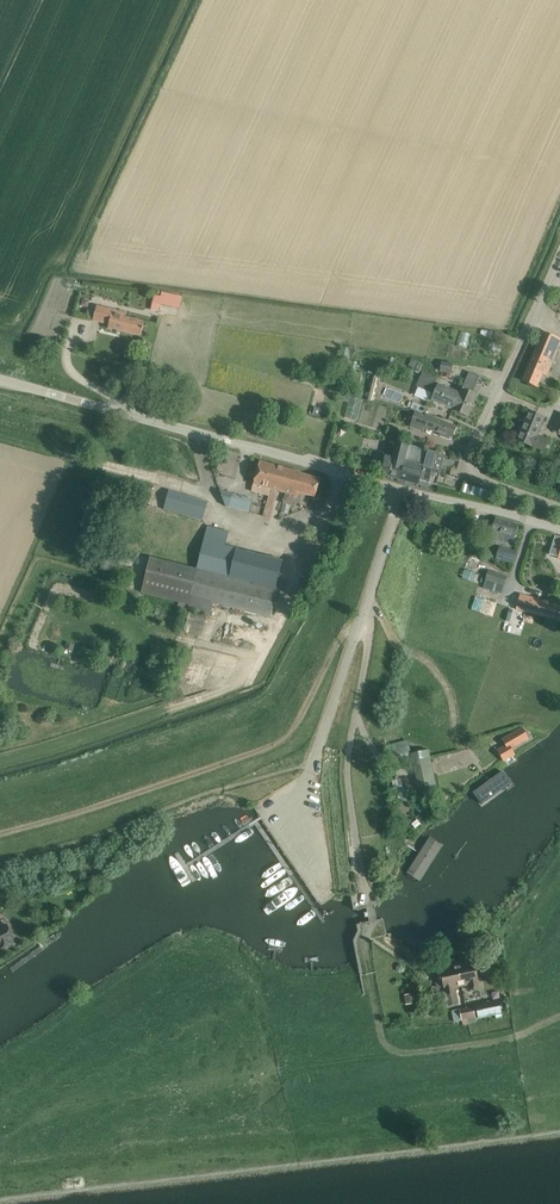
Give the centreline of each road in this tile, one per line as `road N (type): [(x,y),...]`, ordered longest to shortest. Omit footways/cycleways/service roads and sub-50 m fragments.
road 1 (unclassified): [(406,488),(0,377)]
road 2 (residential): [(367,601),(371,625),(348,766),(364,889)]
road 3 (residential): [(367,601),(295,808),(324,867)]
road 4 (unclassified): [(447,497),(559,250)]

